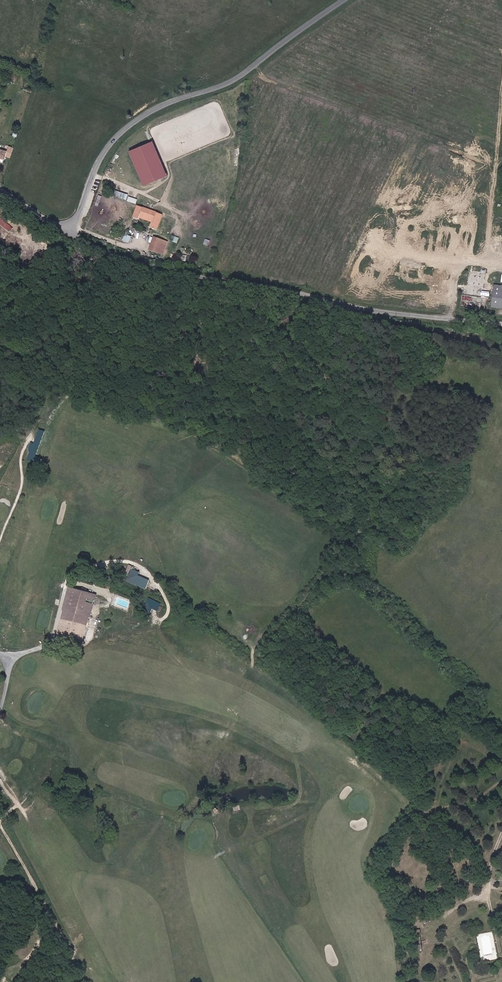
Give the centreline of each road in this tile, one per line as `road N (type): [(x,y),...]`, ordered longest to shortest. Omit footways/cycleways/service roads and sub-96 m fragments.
road 1 (unclassified): [(501,325),(367,310),(147,268),(69,232)]
road 2 (unclassified): [(69,232),(101,158),(128,130),(155,110),(221,88),(353,0)]

